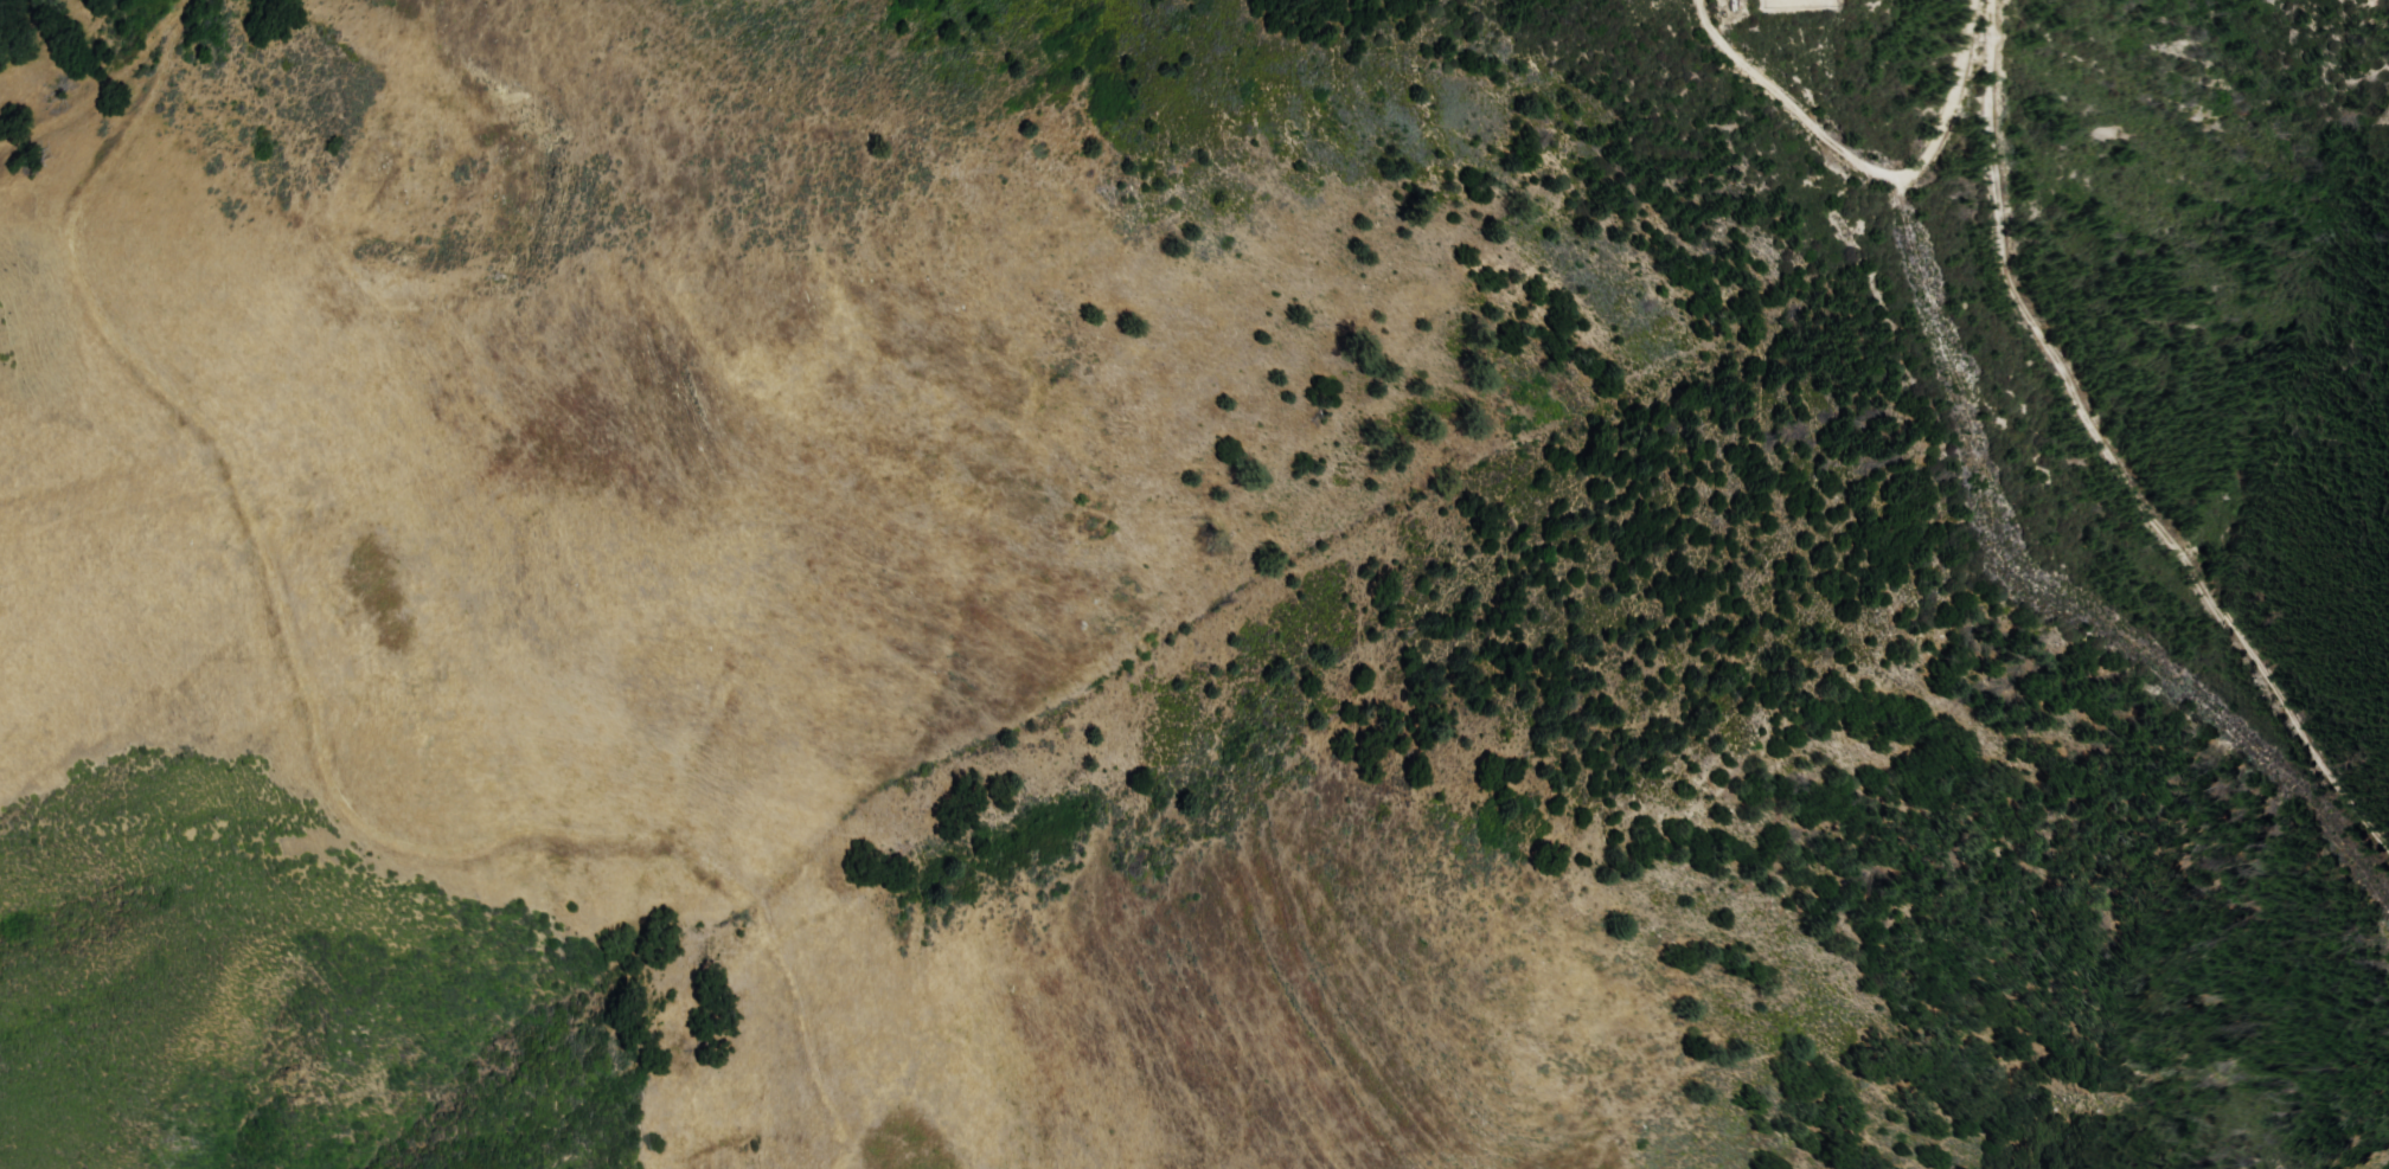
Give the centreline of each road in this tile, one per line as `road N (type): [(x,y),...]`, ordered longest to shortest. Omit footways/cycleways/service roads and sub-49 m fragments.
road 1 (track): [(863,1168),(807,1052),(802,1009),(769,918),(730,885),(666,846),(530,846),(417,861),(334,802),(293,656),(220,469),(169,391),(102,314),(76,258),(72,230),(82,201),(134,141),(195,0)]
road 2 (track): [(2388,851),(2220,614),(2015,287),(2000,218),(1993,0)]
road 3 (track): [(1986,0),(1967,77),(1911,179),(1853,159),(1718,39),(1698,0)]
road 4 (track): [(180,0),(135,64),(62,128),(0,149)]

